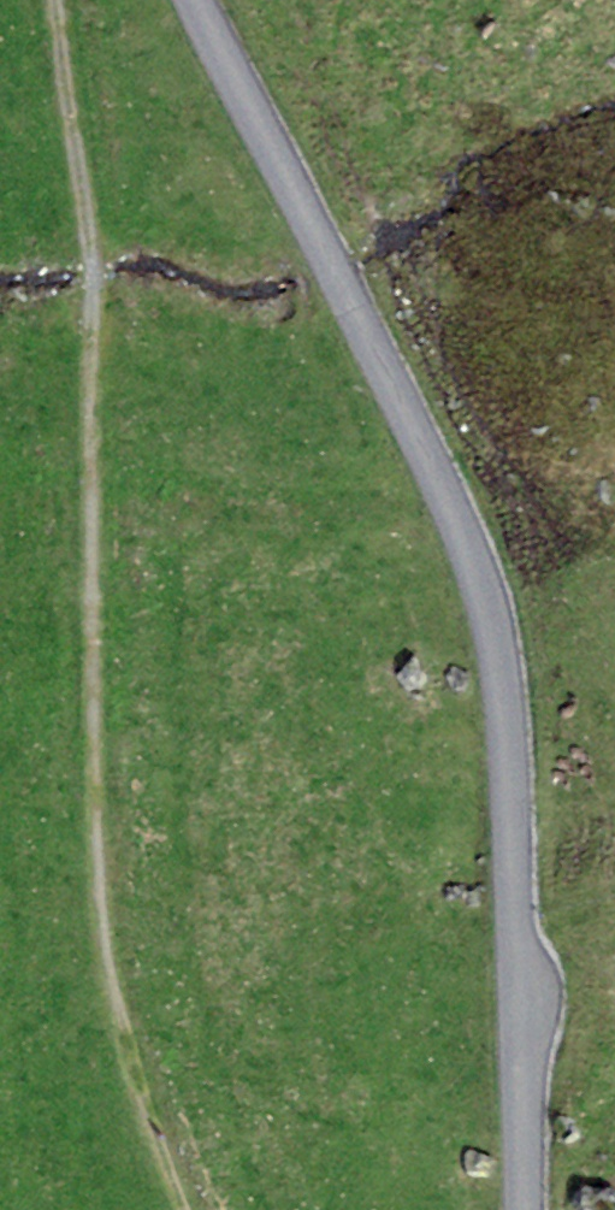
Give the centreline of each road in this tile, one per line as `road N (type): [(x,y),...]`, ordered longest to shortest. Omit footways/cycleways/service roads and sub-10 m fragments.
road 1 (tertiary): [(199,0),(483,547),(513,712),(536,1209)]
road 2 (track): [(71,0),(104,273),(119,997),(199,1209)]

